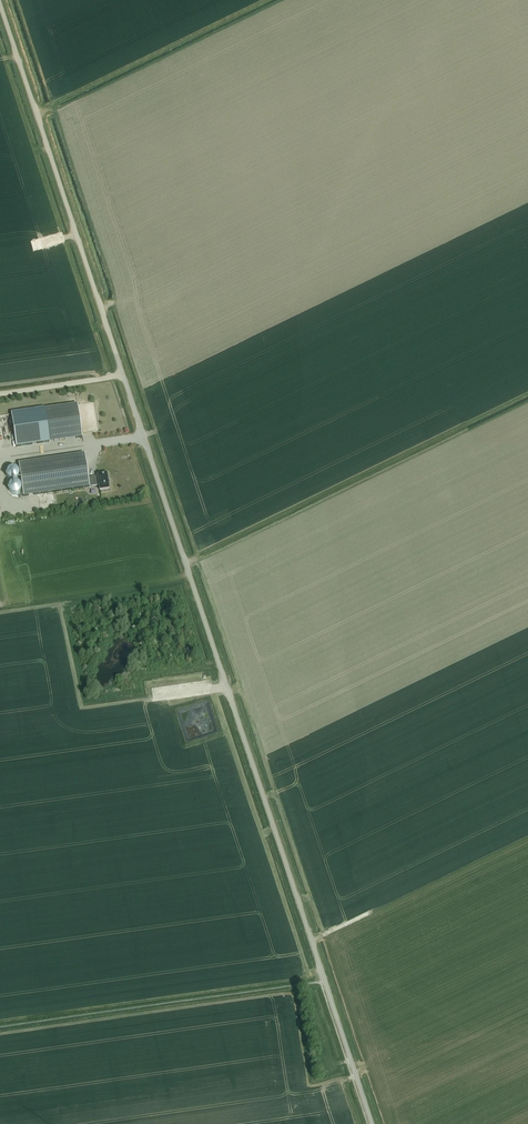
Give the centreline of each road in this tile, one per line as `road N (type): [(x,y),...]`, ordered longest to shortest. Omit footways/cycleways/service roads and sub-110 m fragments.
road 1 (unclassified): [(325,981),(0,4)]
road 2 (unclassified): [(325,981),(372,1123)]

